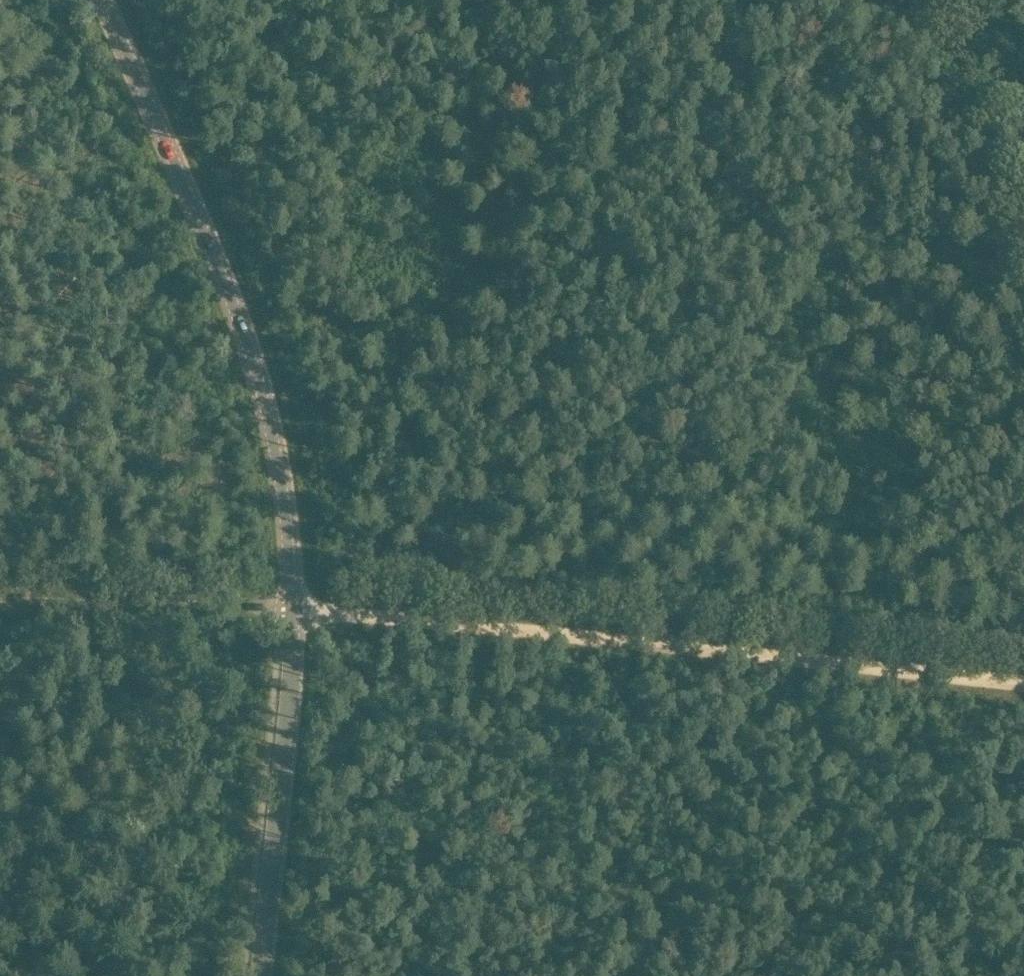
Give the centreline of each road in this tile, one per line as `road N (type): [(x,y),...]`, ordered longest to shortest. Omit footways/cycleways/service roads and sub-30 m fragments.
road 1 (tertiary): [(261,975),(293,615),(278,473),(238,317),(105,0)]
road 2 (track): [(1023,683),(293,615)]
road 3 (track): [(293,615),(0,602)]

